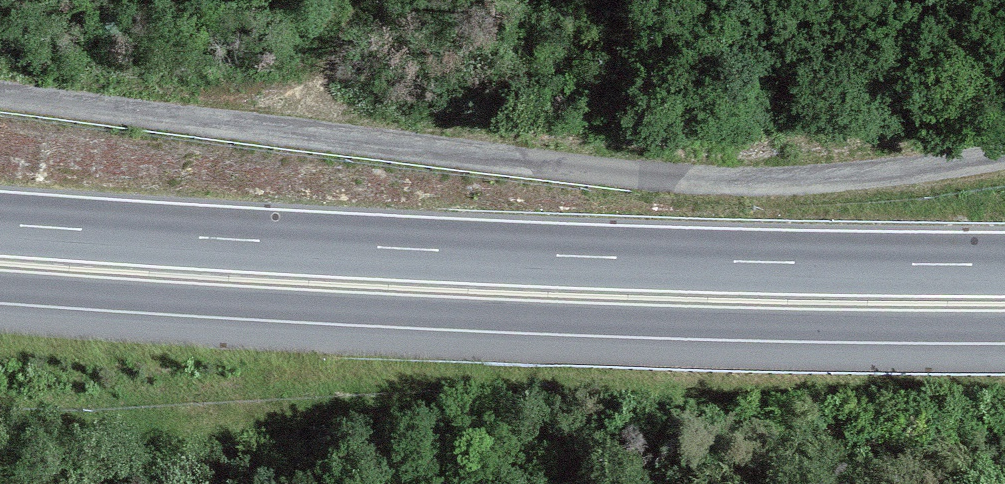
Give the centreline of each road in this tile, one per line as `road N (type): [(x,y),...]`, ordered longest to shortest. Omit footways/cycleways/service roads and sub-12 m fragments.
road 1 (track): [(0,96),(739,182),(904,173),(1004,157)]
road 2 (trunk): [(1004,265),(588,257),(0,224)]
road 3 (trunk): [(0,287),(586,319),(1004,327)]

